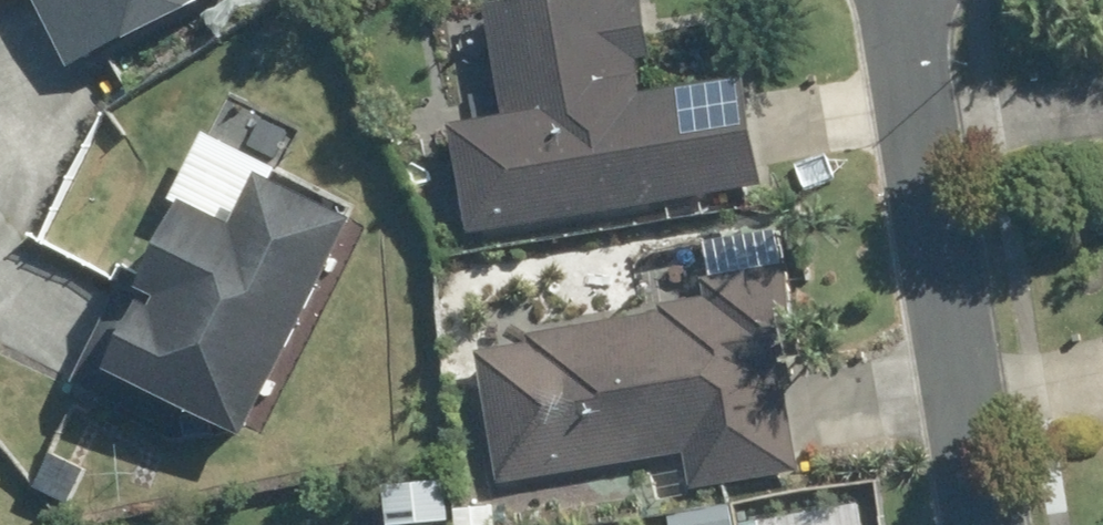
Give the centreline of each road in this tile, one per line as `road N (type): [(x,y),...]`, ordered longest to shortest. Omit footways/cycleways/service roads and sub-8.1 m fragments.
road 1 (residential): [(910,0),(990,524)]

